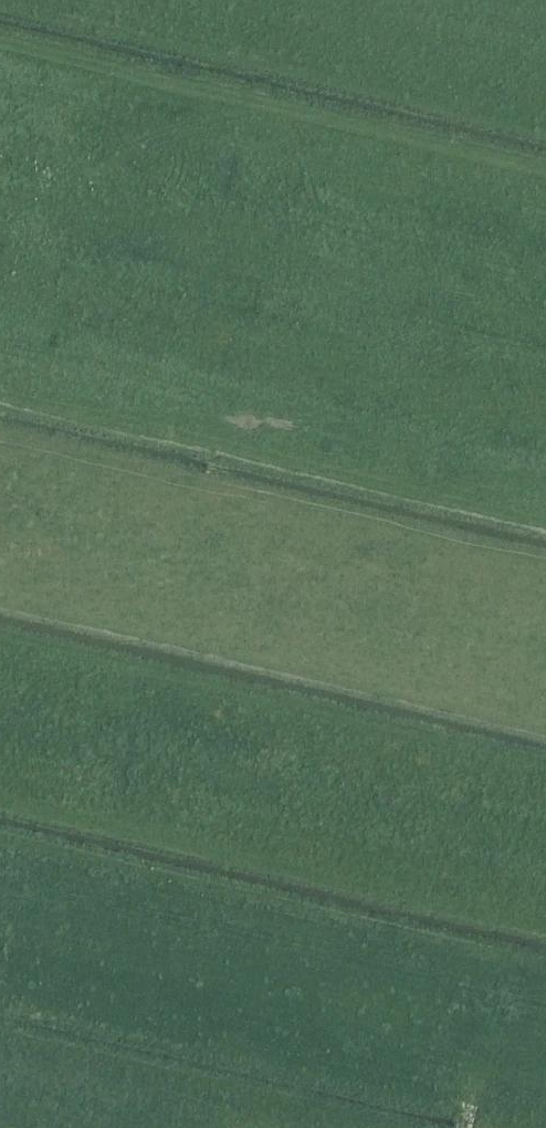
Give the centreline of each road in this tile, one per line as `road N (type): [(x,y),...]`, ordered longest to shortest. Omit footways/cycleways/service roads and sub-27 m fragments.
road 1 (track): [(0,352),(545,480)]
road 2 (track): [(0,598),(510,714),(545,713)]

